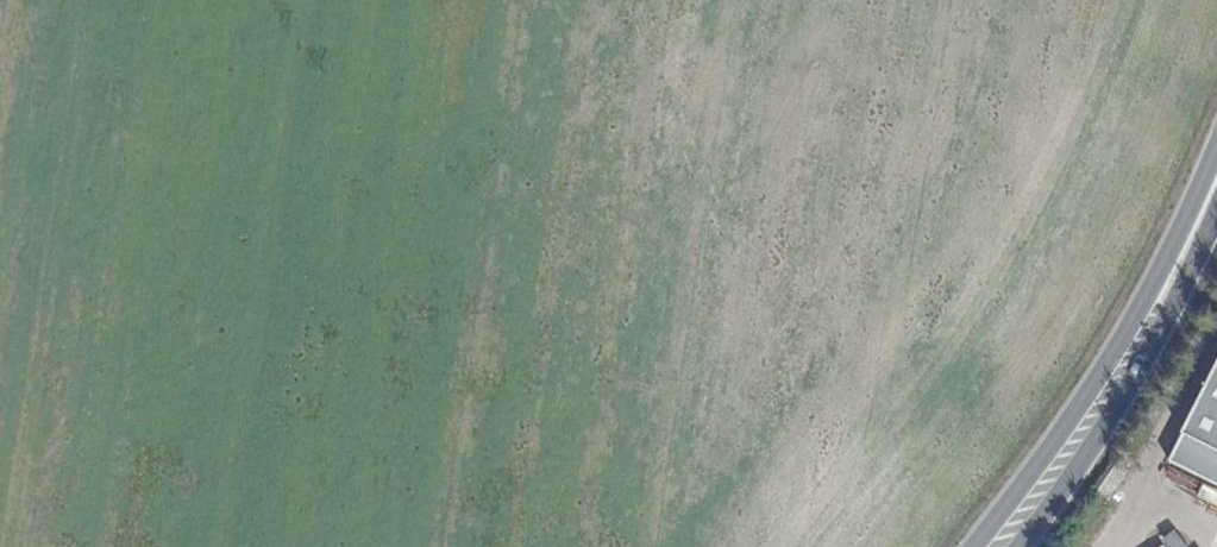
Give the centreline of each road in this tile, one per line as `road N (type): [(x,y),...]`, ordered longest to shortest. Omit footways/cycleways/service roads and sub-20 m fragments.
road 1 (primary): [(1216,153),(1121,343),(974,546)]
road 2 (primary): [(1021,546),(1132,383),(1216,205)]

